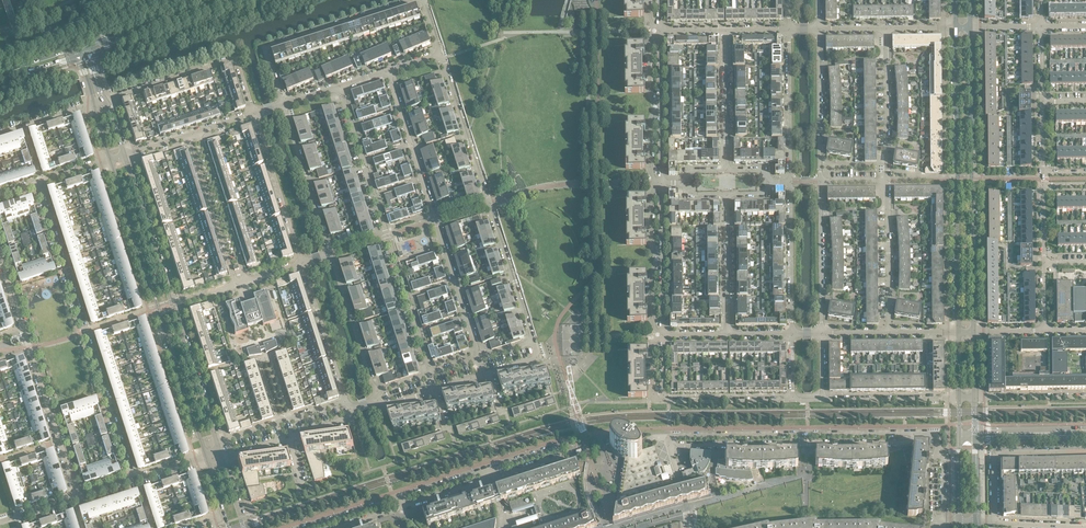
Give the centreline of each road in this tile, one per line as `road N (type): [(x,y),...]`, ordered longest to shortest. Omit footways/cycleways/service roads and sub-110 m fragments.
road 1 (residential): [(134,480),(39,184)]
road 2 (tertiary): [(110,162),(207,457)]
road 3 (tertiary): [(955,28),(959,333)]
road 4 (tertiary): [(973,332),(970,28)]
road 5 (residential): [(431,376),(341,88)]
road 6 (tertiary): [(217,444),(125,157)]
road 7 (residential): [(534,341),(441,55)]
road 8 (residential): [(480,359),(388,73)]
road 9 (residential): [(0,259),(77,498)]
road 10 (residential): [(285,106),(266,50),(423,0)]
road 11 (residential): [(104,101),(235,60),(255,114)]
road 12 (secondary): [(87,53),(252,0)]
road 13 (residential): [(238,285),(189,136)]
road 14 (residential): [(333,255),(285,106)]
road 15 (residential): [(246,282),(198,133)]
road 16 (residential): [(255,114),(303,263)]
road 17 (residential): [(1085,452),(999,454),(996,522)]
road 18 (residential): [(791,181),(793,334)]
road 19 (residential): [(822,334),(820,181)]
road 20 (secondary): [(225,0),(80,46)]
road 21 (residential): [(890,333),(888,181)]
road 22 (residential): [(888,181),(887,29)]
road 23 (residential): [(820,181),(819,30)]
road 24 (residential): [(790,30),(791,181)]
road 25 (residential): [(492,480),(557,458),(559,449),(490,470)]
road 26 (residential): [(303,263),(345,403)]
road 27 (residential): [(377,392),(333,255)]
road 28 (residential): [(727,171),(725,31)]
road 29 (residential): [(729,334),(727,195)]
road 30 (residential): [(808,435),(670,437)]
road 31 (residential): [(670,446),(808,444)]
road 32 (residential): [(959,399),(824,400)]
road 33 (residential): [(345,403),(217,444)]
road 34 (residential): [(664,401),(794,401)]

